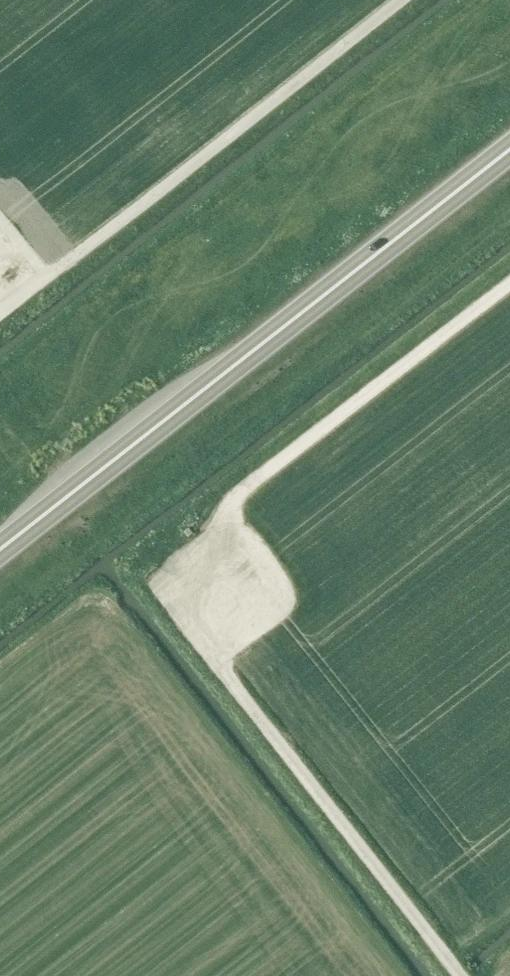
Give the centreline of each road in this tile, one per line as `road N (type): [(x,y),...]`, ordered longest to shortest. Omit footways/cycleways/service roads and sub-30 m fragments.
road 1 (unclassified): [(460,975),(217,669),(206,572),(240,494),(509,285)]
road 2 (trunk): [(0,543),(509,144)]

